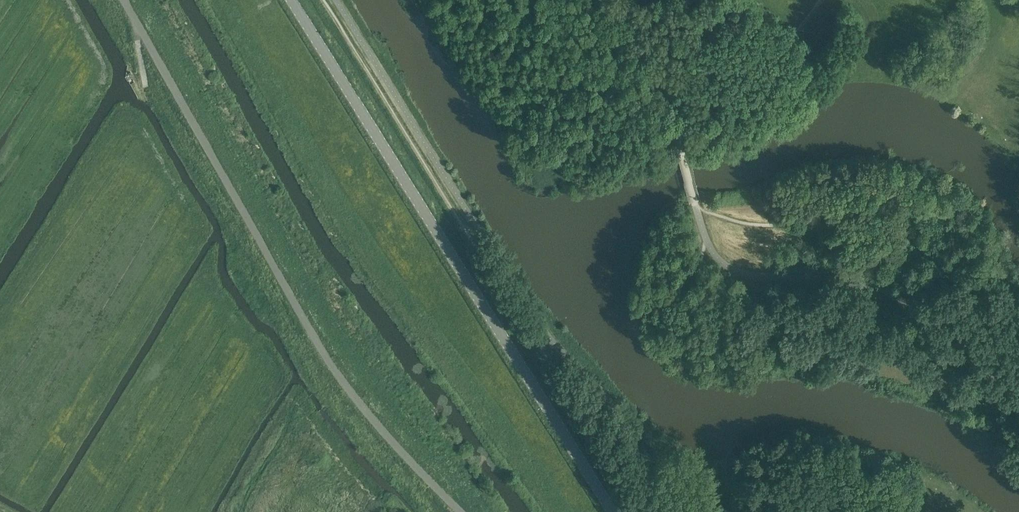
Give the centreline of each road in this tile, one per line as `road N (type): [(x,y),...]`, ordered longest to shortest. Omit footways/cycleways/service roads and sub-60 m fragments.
road 1 (unclassified): [(462,511),(388,439),(326,358),(124,0)]
road 2 (tertiary): [(612,511),(293,0)]

